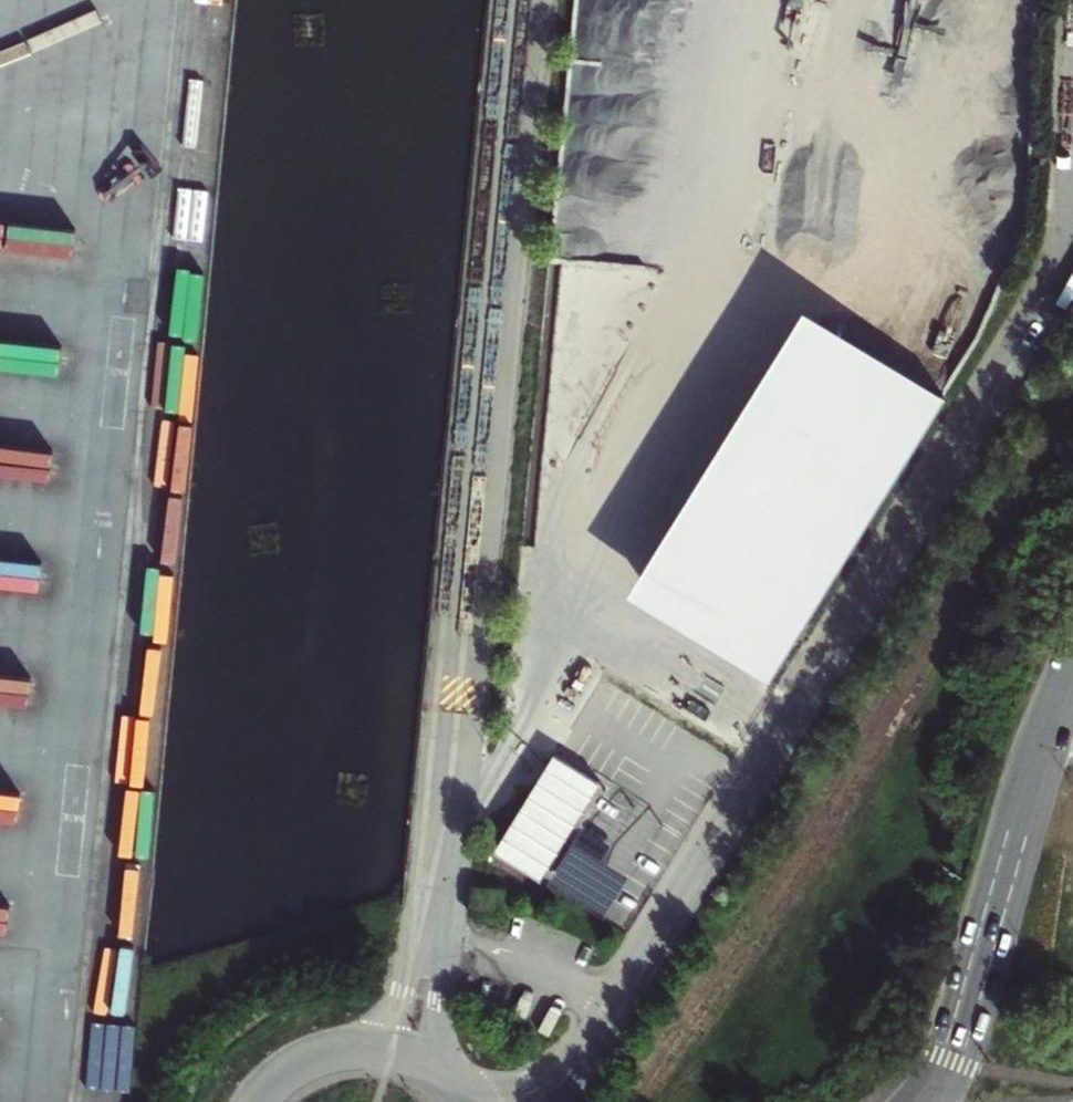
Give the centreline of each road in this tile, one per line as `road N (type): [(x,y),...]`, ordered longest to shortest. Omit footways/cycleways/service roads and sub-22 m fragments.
road 1 (primary): [(1072,652),(956,1042),(925,1101)]
road 2 (unclassified): [(471,1101),(433,1066),(358,1047),(287,1074),(260,1101)]

